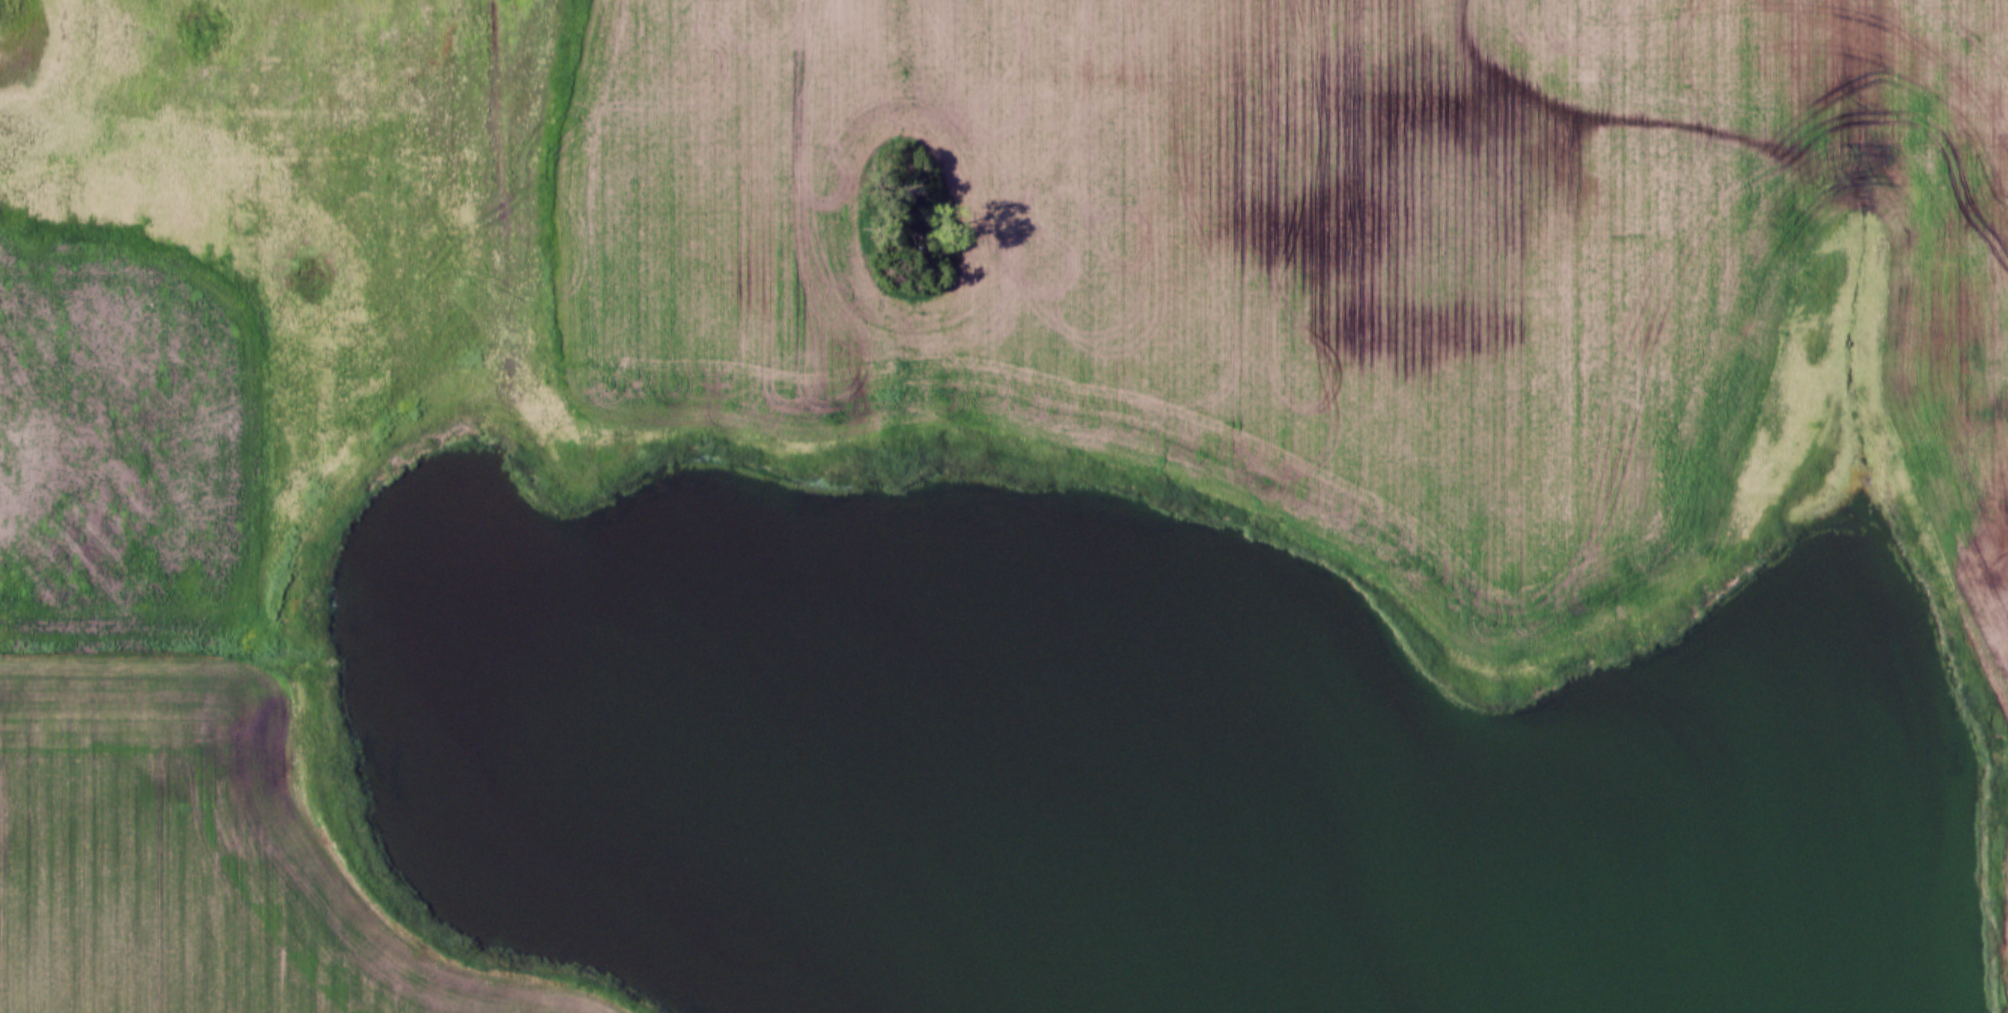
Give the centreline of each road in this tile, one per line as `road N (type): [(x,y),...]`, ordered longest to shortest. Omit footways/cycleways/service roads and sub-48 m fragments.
road 1 (track): [(547,0),(499,91),(429,124),(285,150),(0,181)]

